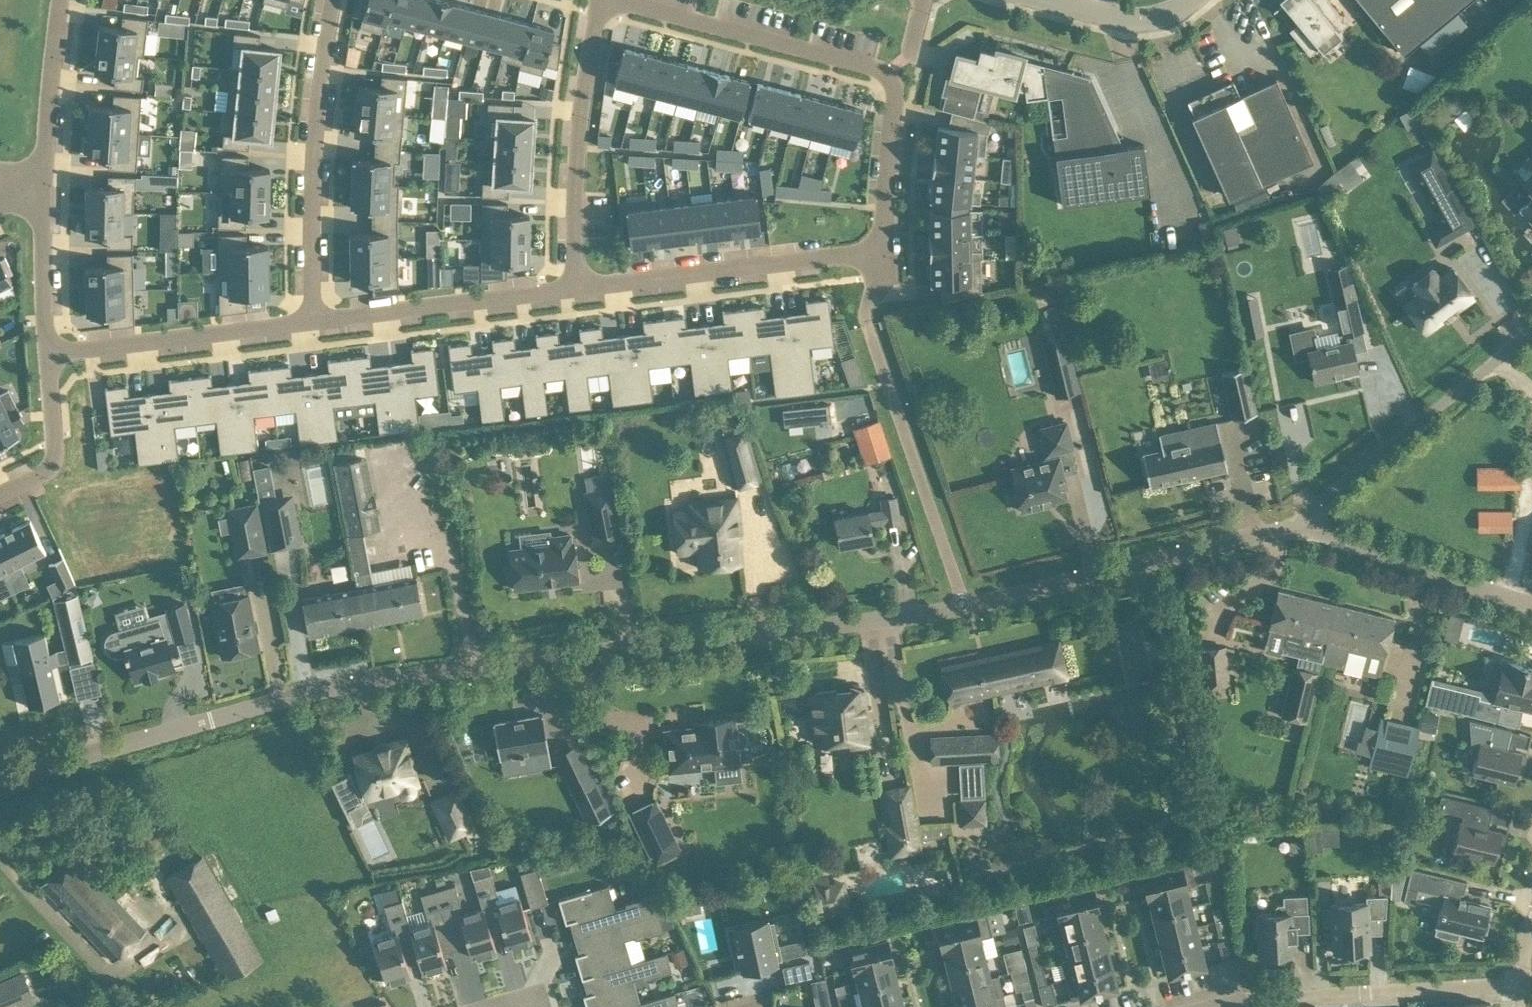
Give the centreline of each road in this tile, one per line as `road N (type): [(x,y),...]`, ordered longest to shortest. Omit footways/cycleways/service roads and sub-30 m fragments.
road 1 (residential): [(0,781),(347,682),(967,603)]
road 2 (residential): [(967,603),(1299,530)]
road 3 (residential): [(327,0),(311,138),(310,322)]
road 4 (residential): [(884,256),(569,289)]
road 5 (residential): [(1208,1006),(1519,984)]
road 6 (residential): [(1299,530),(1313,503),(1531,328)]
road 7 (residential): [(590,0),(566,207),(569,289)]
road 8 (residential): [(872,330),(967,603)]
road 9 (residential): [(902,71),(631,0)]
road 10 (residential): [(310,322),(48,357)]
road 11 (residential): [(569,289),(310,322)]
road 12 (residential): [(1531,609),(1299,530)]
road 13 (residential): [(60,0),(45,188)]
road 14 (residential): [(902,71),(884,256)]
road 15 (residential): [(48,357),(56,466),(0,493)]
road 16 (residential): [(45,188),(48,357)]
road 17 (unclassified): [(1052,0),(1150,16),(1192,0)]

